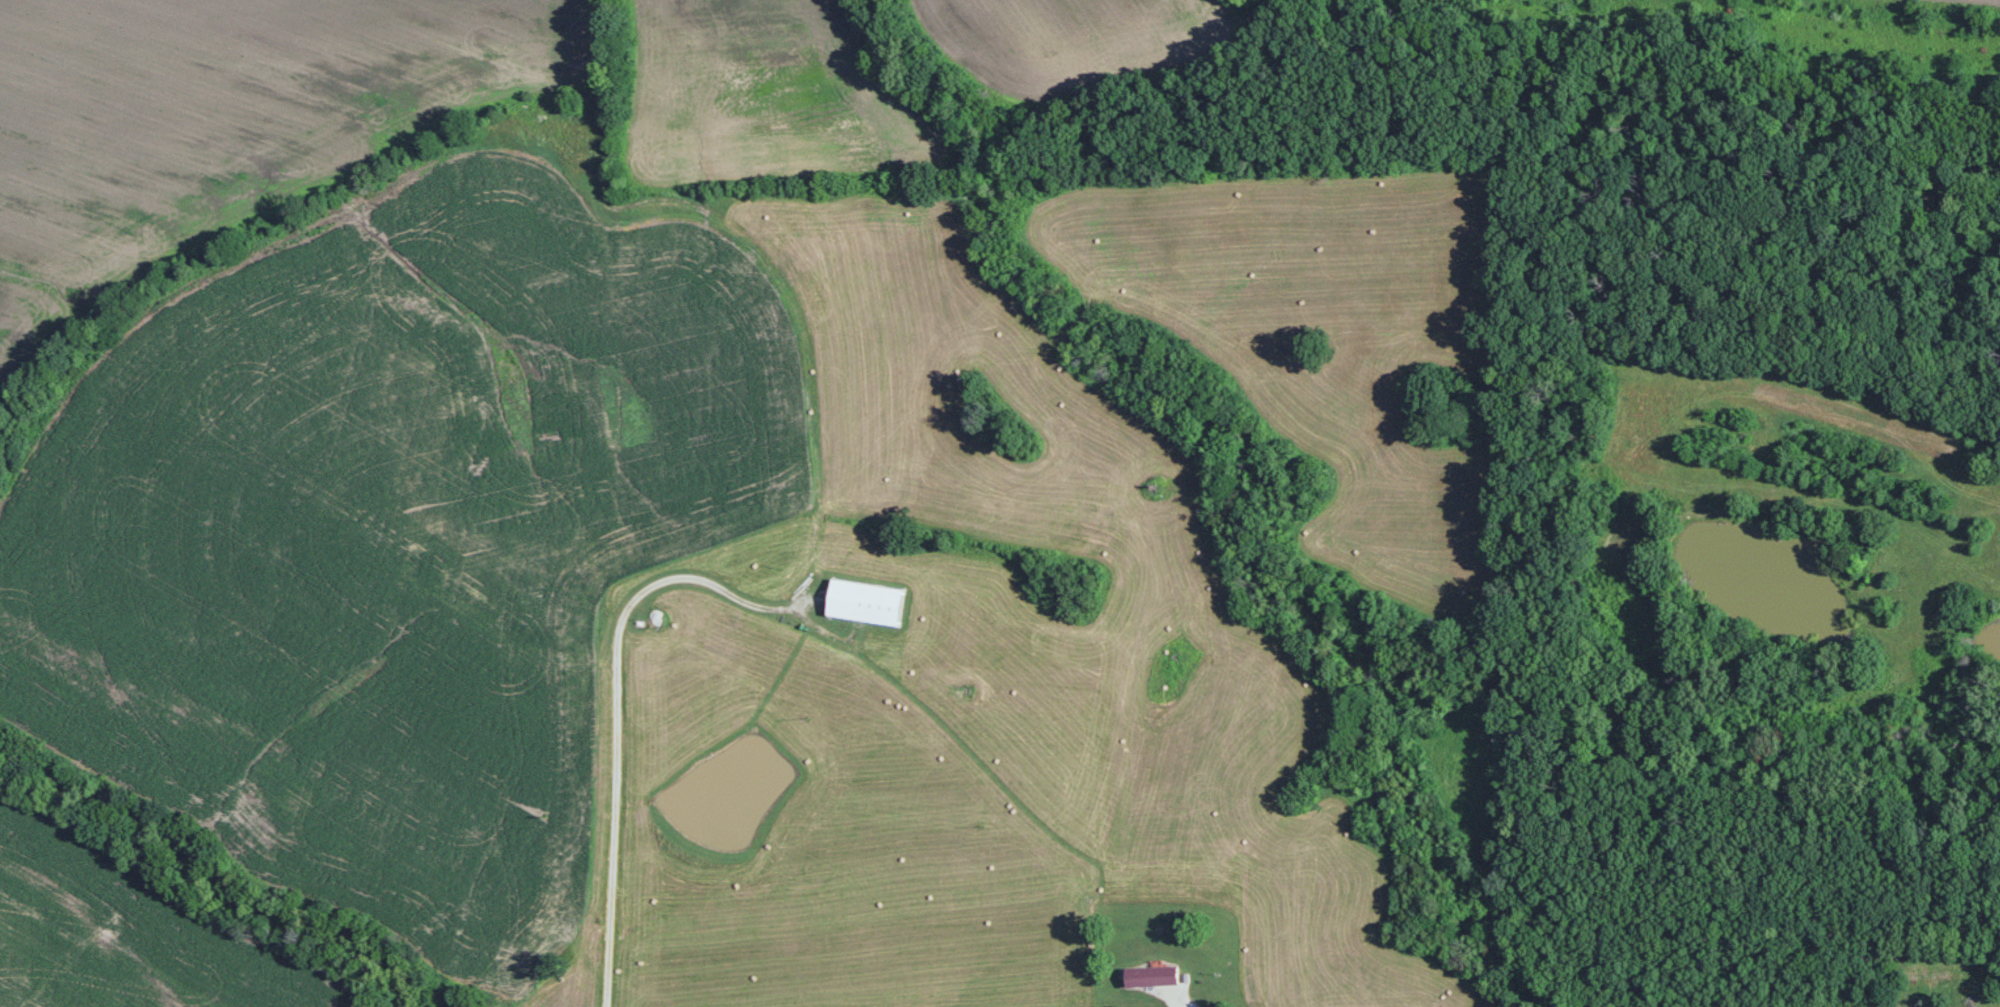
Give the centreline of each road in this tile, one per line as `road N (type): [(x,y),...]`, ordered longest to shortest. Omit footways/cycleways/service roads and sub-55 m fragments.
road 1 (residential): [(605,1006),(619,619),(661,579)]

